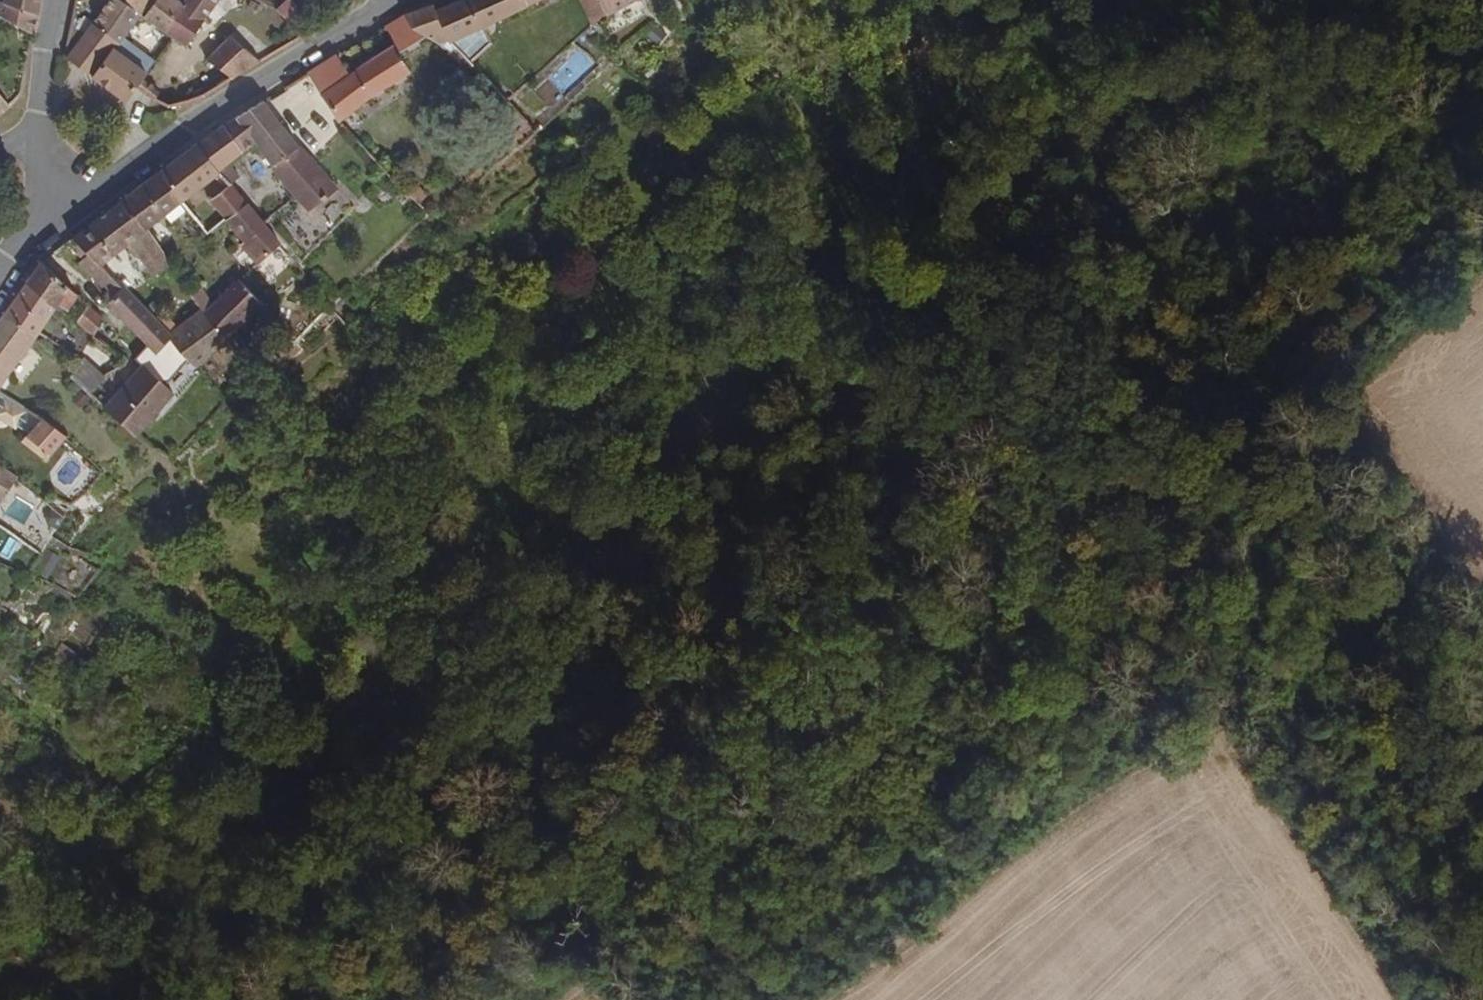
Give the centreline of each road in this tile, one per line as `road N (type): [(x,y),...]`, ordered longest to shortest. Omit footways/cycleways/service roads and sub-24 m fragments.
road 1 (residential): [(68,207),(398,2)]
road 2 (residential): [(59,0),(43,152)]

